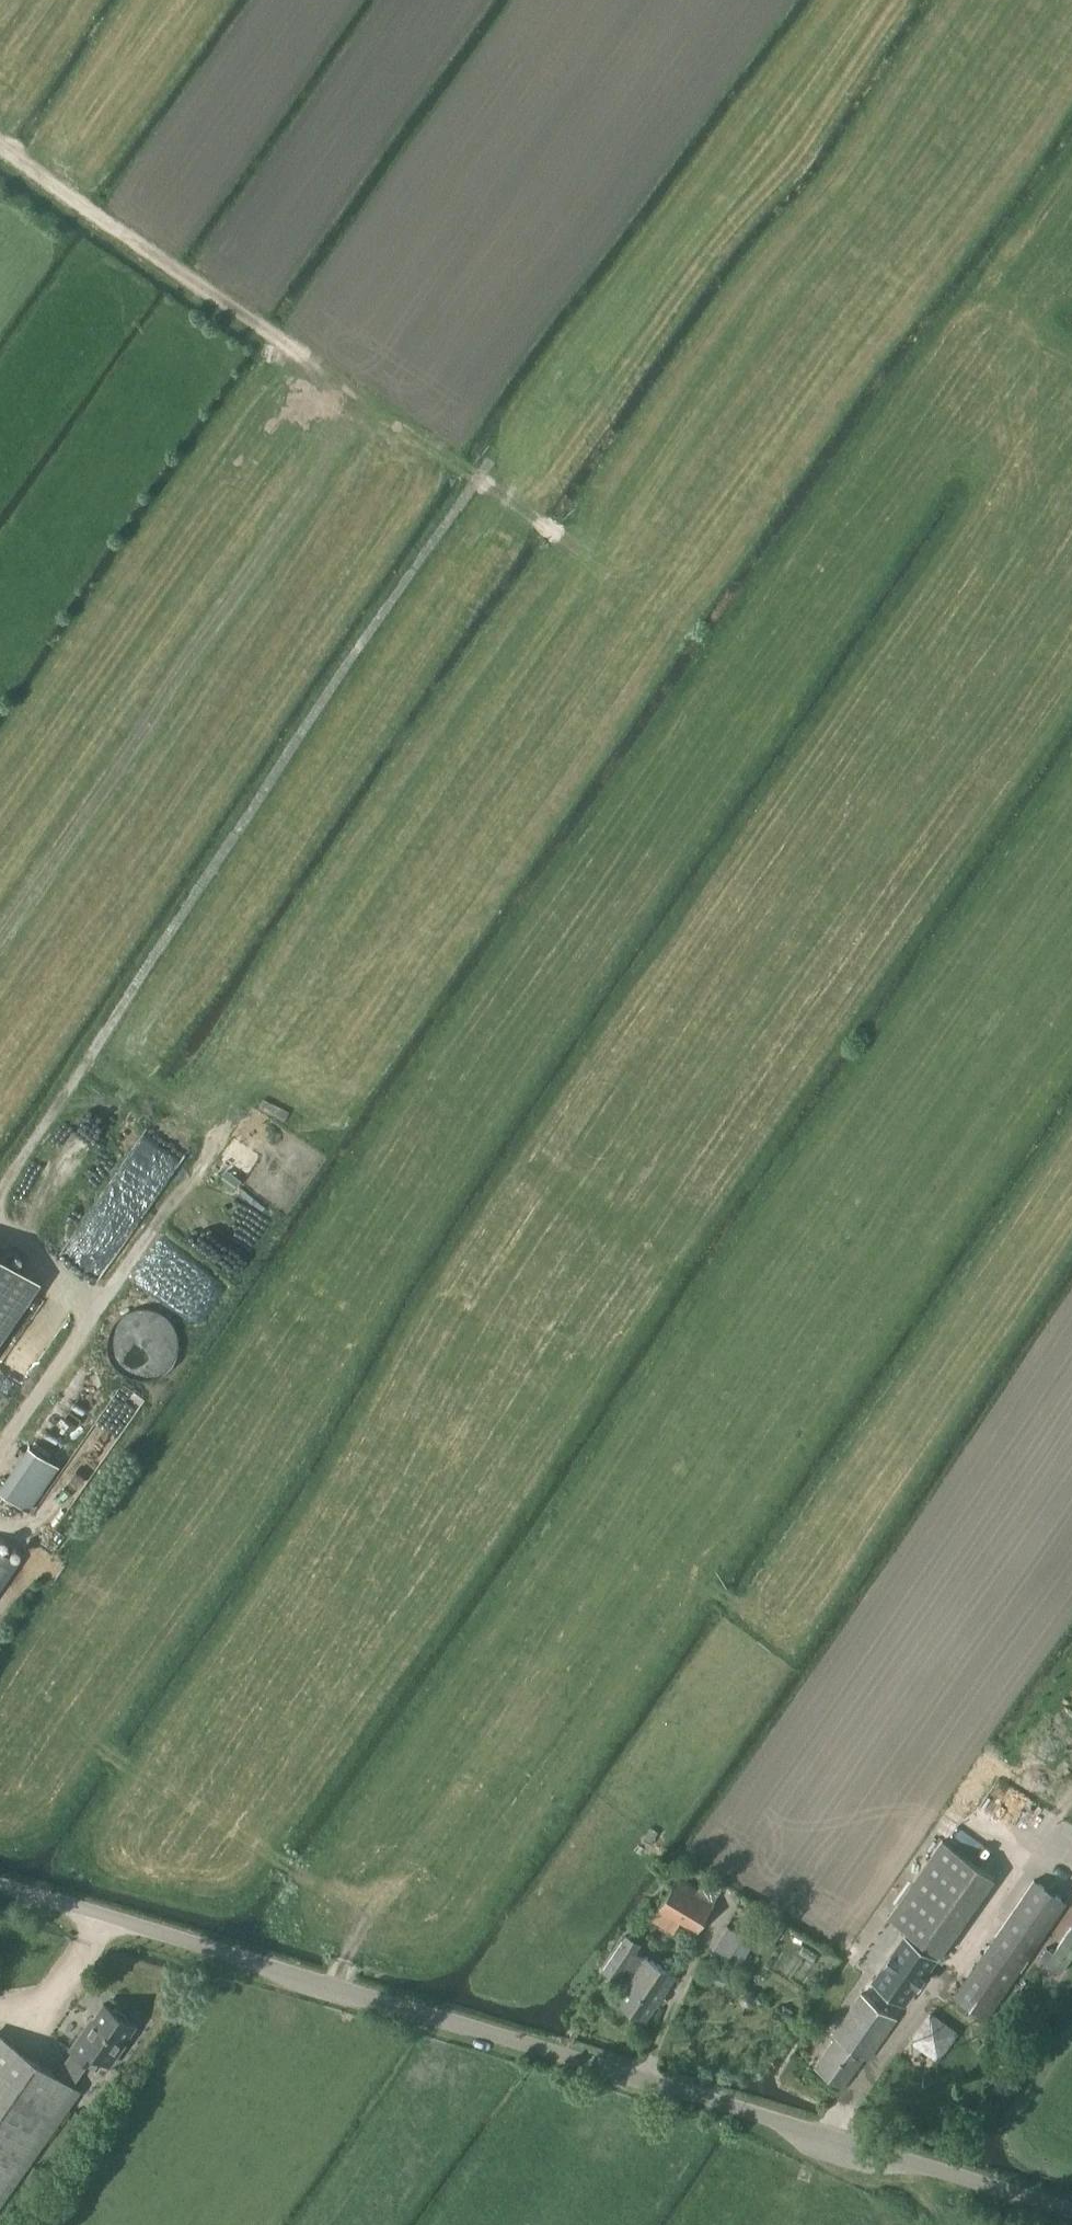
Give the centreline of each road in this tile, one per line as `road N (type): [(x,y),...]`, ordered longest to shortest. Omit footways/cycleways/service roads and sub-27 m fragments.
road 1 (unclassified): [(0,1885),(1071,2211)]

